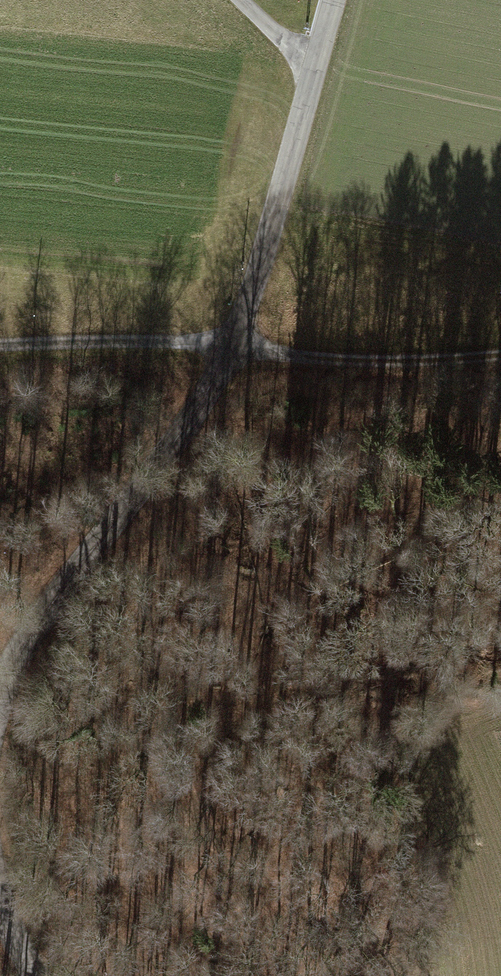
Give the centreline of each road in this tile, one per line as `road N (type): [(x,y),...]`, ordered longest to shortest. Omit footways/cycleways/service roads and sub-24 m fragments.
road 1 (tertiary): [(0,703),(13,657),(179,433),(234,343)]
road 2 (tertiary): [(234,343),(314,73)]
road 3 (track): [(500,357),(366,365),(234,343)]
road 4 (unclassified): [(0,349),(234,343)]

